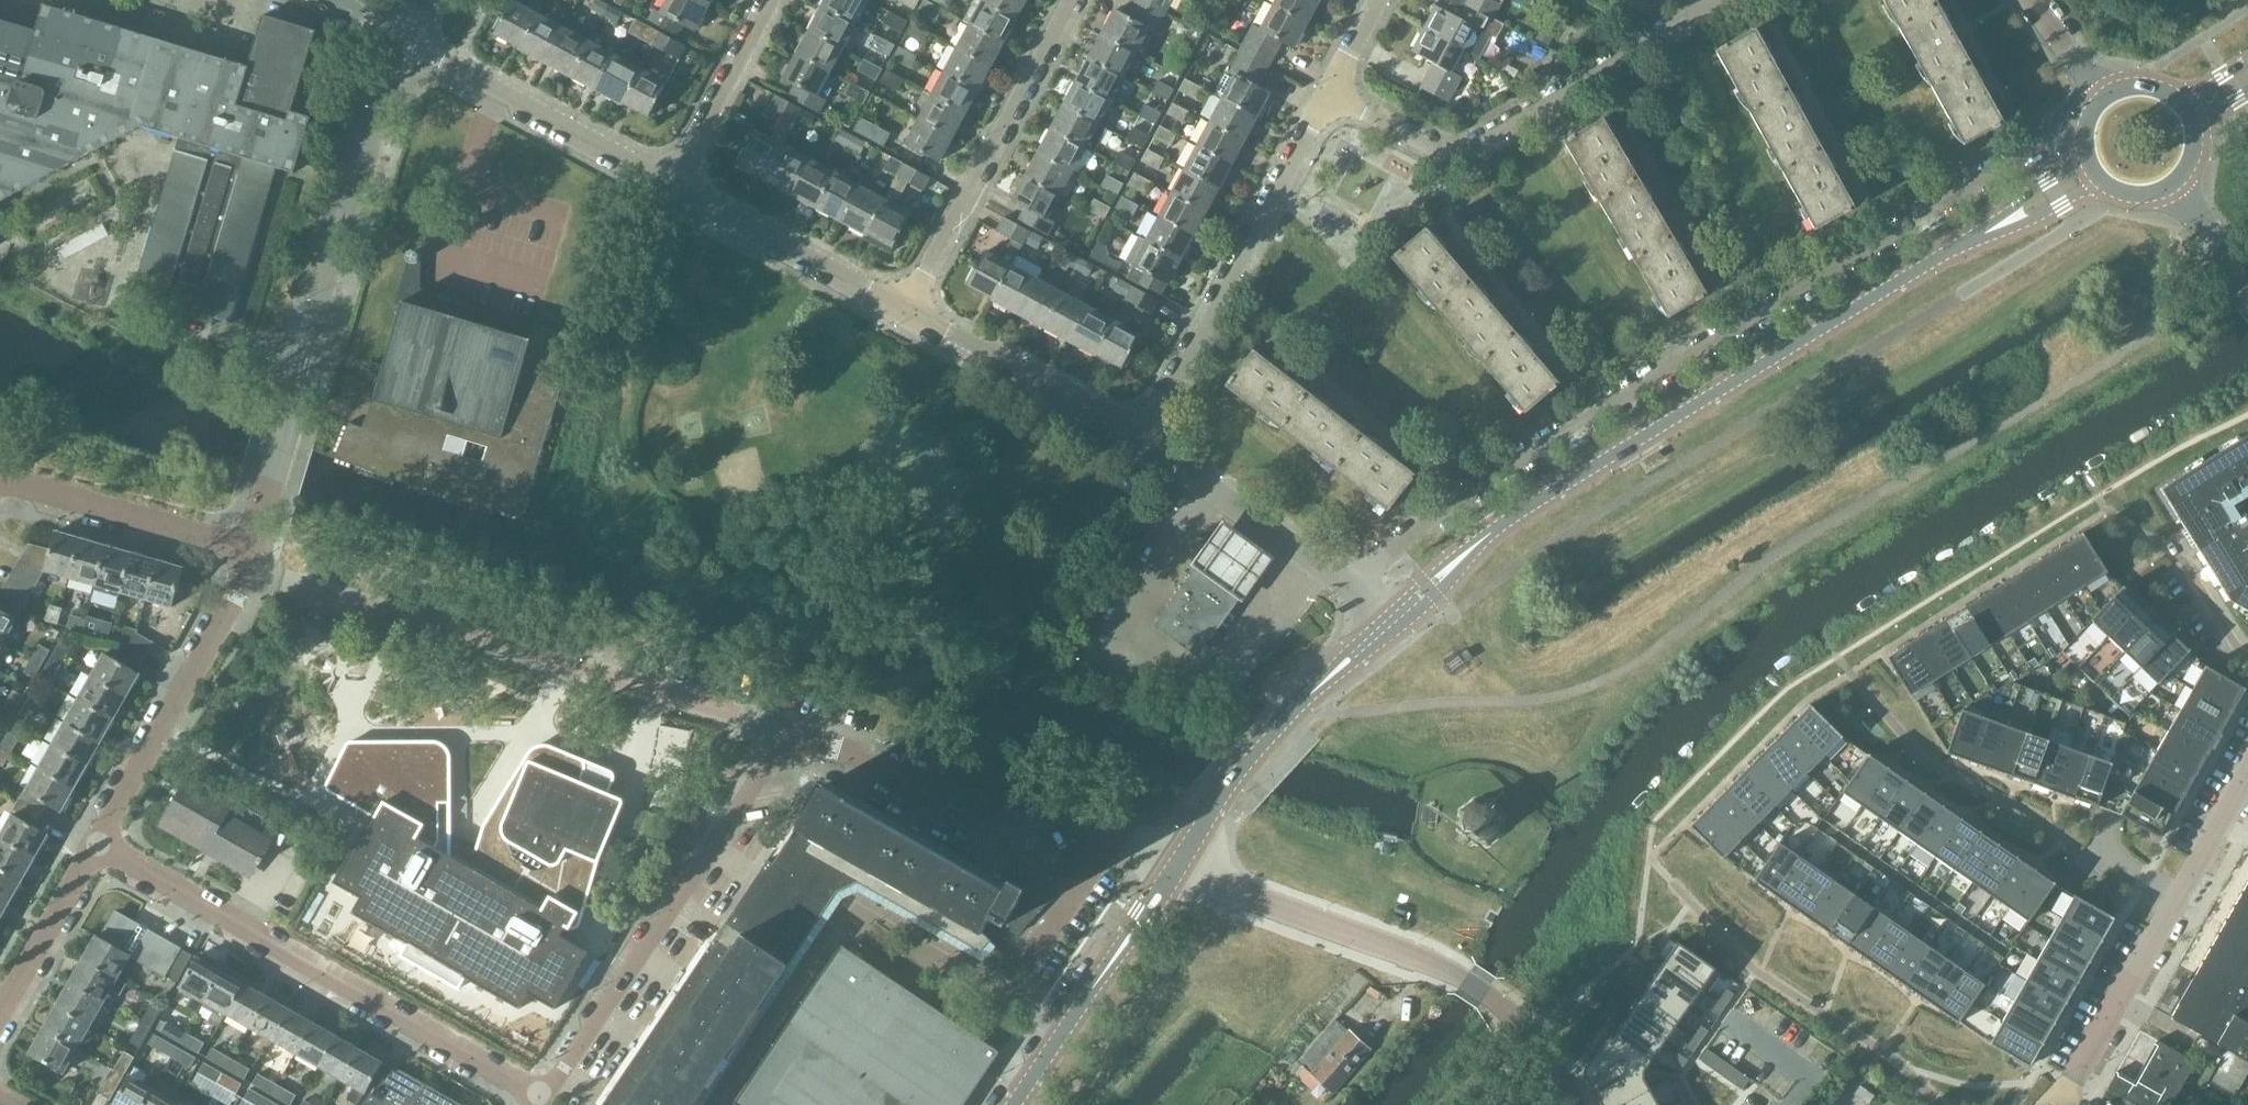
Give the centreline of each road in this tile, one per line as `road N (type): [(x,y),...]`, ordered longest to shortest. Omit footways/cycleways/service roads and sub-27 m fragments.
road 1 (tertiary): [(1389,622),(1580,476),(1987,229)]
road 2 (residential): [(250,554),(398,34)]
road 3 (residential): [(544,1097),(101,844)]
road 4 (residential): [(1576,1104),(1525,1027),(1465,979),(1180,864)]
road 5 (residential): [(544,1097),(790,732)]
road 6 (residential): [(1180,864),(1125,837),(790,732)]
road 7 (residential): [(1327,87),(1411,131),(1453,131),(1687,0)]
road 8 (residential): [(1327,87),(1132,429)]
road 9 (residential): [(2056,1104),(2247,777)]
road 10 (residential): [(911,307),(1070,0)]
road 11 (residential): [(1389,622),(1132,429)]
road 12 (tertiary): [(1180,864),(1244,769),(1389,622)]
road 13 (residential): [(674,182),(398,34)]
road 14 (residential): [(101,844),(246,567)]
road 15 (tertiary): [(1016,1104),(1180,864)]
road 16 (residential): [(911,307),(674,182)]
road 17 (residential): [(0,488),(49,490),(250,554)]
road 18 (residential): [(1132,429),(911,307)]
road 19 (residential): [(790,732),(580,668)]
road 20 (residential): [(455,631),(246,567)]
road 21 (residential): [(0,1024),(101,844)]
road 22 (residential): [(771,0),(674,182)]
road 23 (residential): [(2247,288),(2173,183)]
road 24 (tertiary): [(1987,229),(2032,220),(2099,179)]
road 25 (residential): [(2103,97),(2028,0)]
road 26 (tertiary): [(2087,162),(1987,229)]

